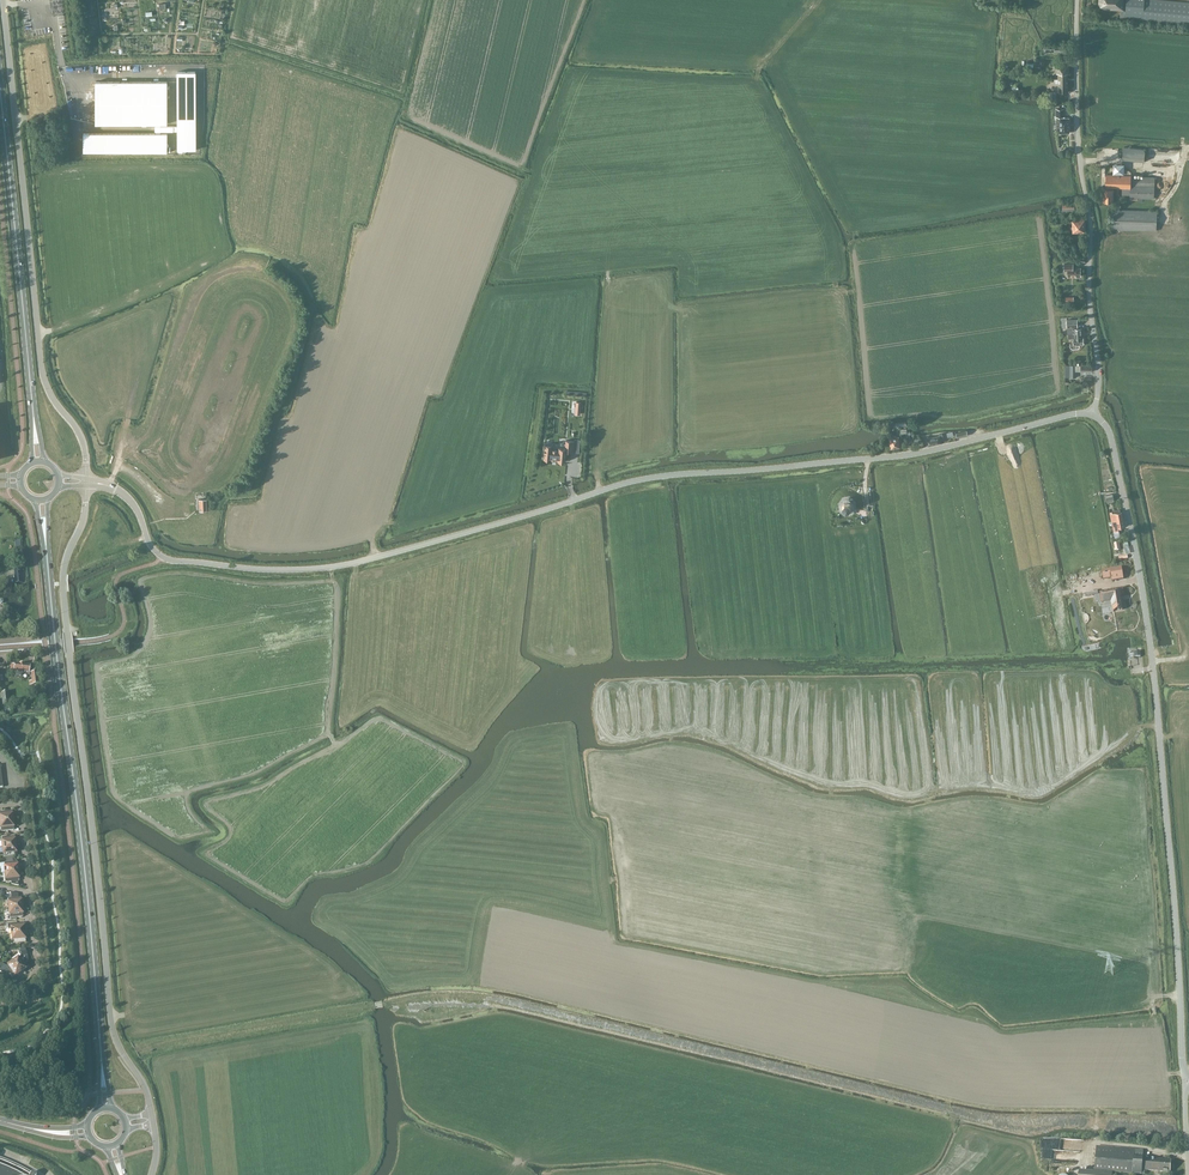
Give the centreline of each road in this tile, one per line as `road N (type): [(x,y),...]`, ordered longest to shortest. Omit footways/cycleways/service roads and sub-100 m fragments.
road 1 (tertiary): [(161,556),(316,568),(630,481),(906,455),(1093,413)]
road 2 (tertiary): [(1184,1080),(1150,635),(1110,434),(1093,413)]
road 3 (unclassified): [(152,1115),(111,1029),(71,674),(63,572),(84,517),(85,486)]
road 4 (unclassified): [(85,477),(83,439),(42,371),(2,0)]
road 5 (primary): [(98,1019),(45,540)]
road 6 (unclassified): [(1093,413),(1097,357),(1079,151),(1079,0)]
road 7 (primary): [(34,419),(0,94)]
road 8 (residential): [(0,983),(24,993),(39,984),(29,894)]
road 9 (track): [(1080,161),(1180,170),(1188,148)]

